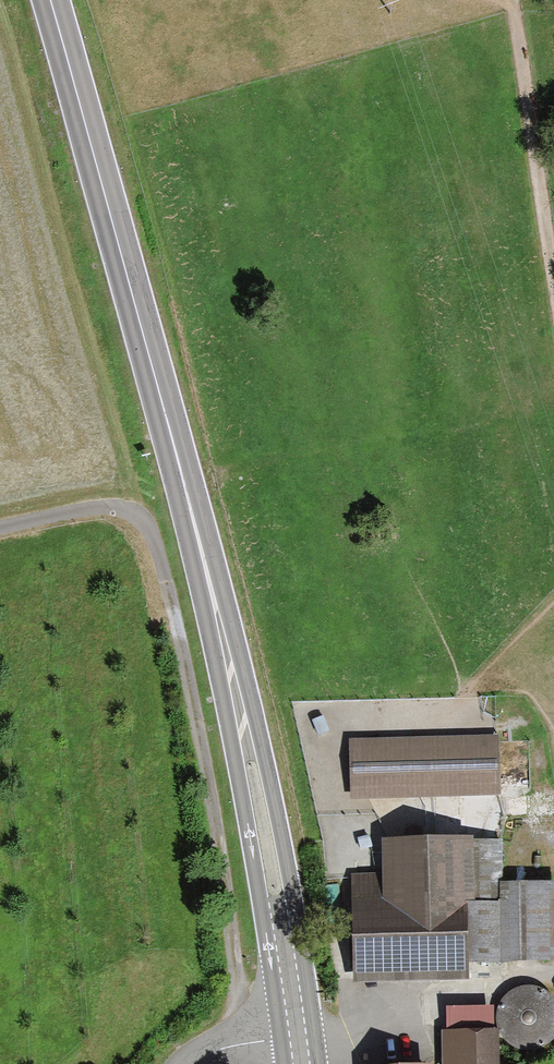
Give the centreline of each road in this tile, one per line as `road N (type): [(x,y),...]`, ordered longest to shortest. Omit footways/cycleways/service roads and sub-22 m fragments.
road 1 (primary): [(295,1034),(257,798),(50,0)]
road 2 (track): [(0,530),(123,515),(153,552),(235,908),(256,1037)]
road 3 (unclassified): [(295,1034),(228,1038),(186,1055),(183,1063)]

